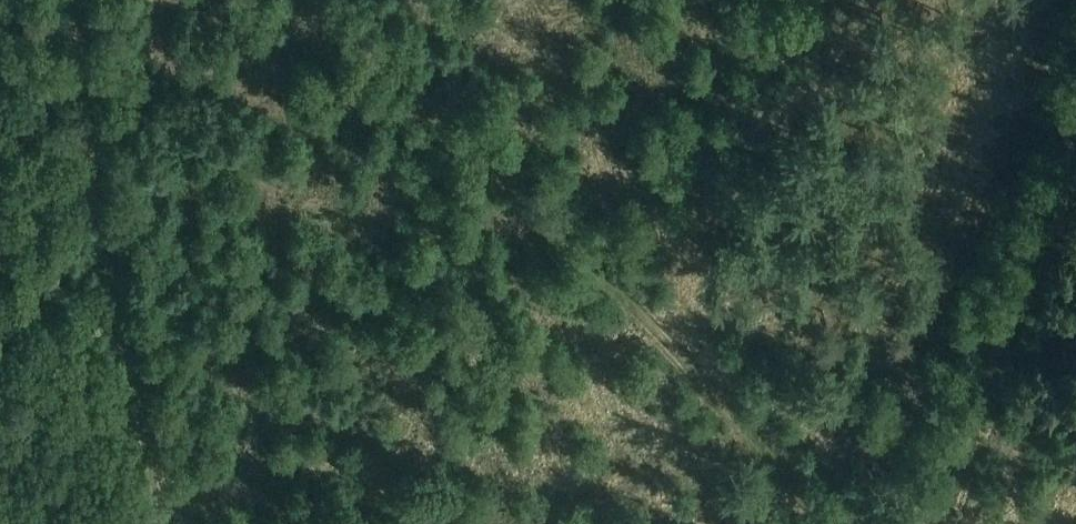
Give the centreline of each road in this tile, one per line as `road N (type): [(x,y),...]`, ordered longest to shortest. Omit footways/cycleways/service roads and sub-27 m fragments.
road 1 (track): [(832,523),(552,220),(319,0)]
road 2 (track): [(181,523),(75,0)]
road 3 (track): [(924,523),(1075,92)]

